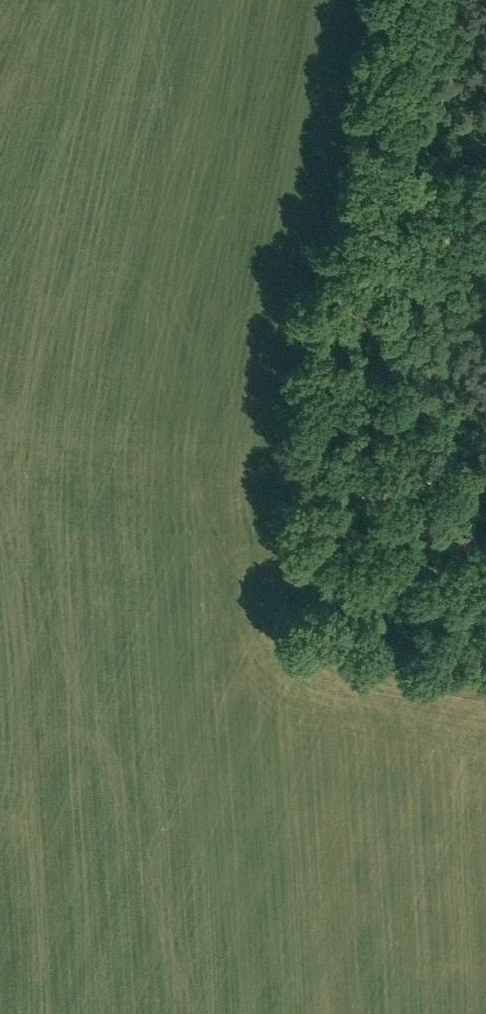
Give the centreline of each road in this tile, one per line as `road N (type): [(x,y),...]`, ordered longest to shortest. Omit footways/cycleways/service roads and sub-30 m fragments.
road 1 (track): [(330,515),(485,550)]

